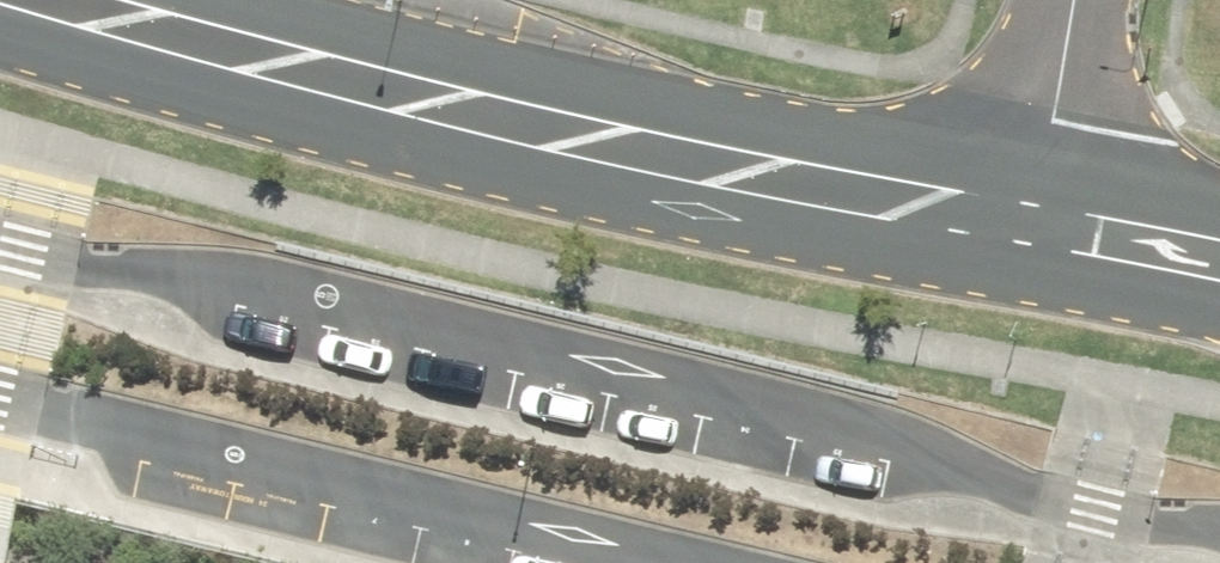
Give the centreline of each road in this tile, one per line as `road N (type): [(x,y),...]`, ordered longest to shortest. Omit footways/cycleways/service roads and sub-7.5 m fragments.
road 1 (secondary): [(206,29),(1048,229)]
road 2 (residential): [(1082,0),(1048,229)]
road 3 (secondary): [(206,29),(91,30),(0,12)]
road 4 (secondary): [(1048,229),(1219,271)]

